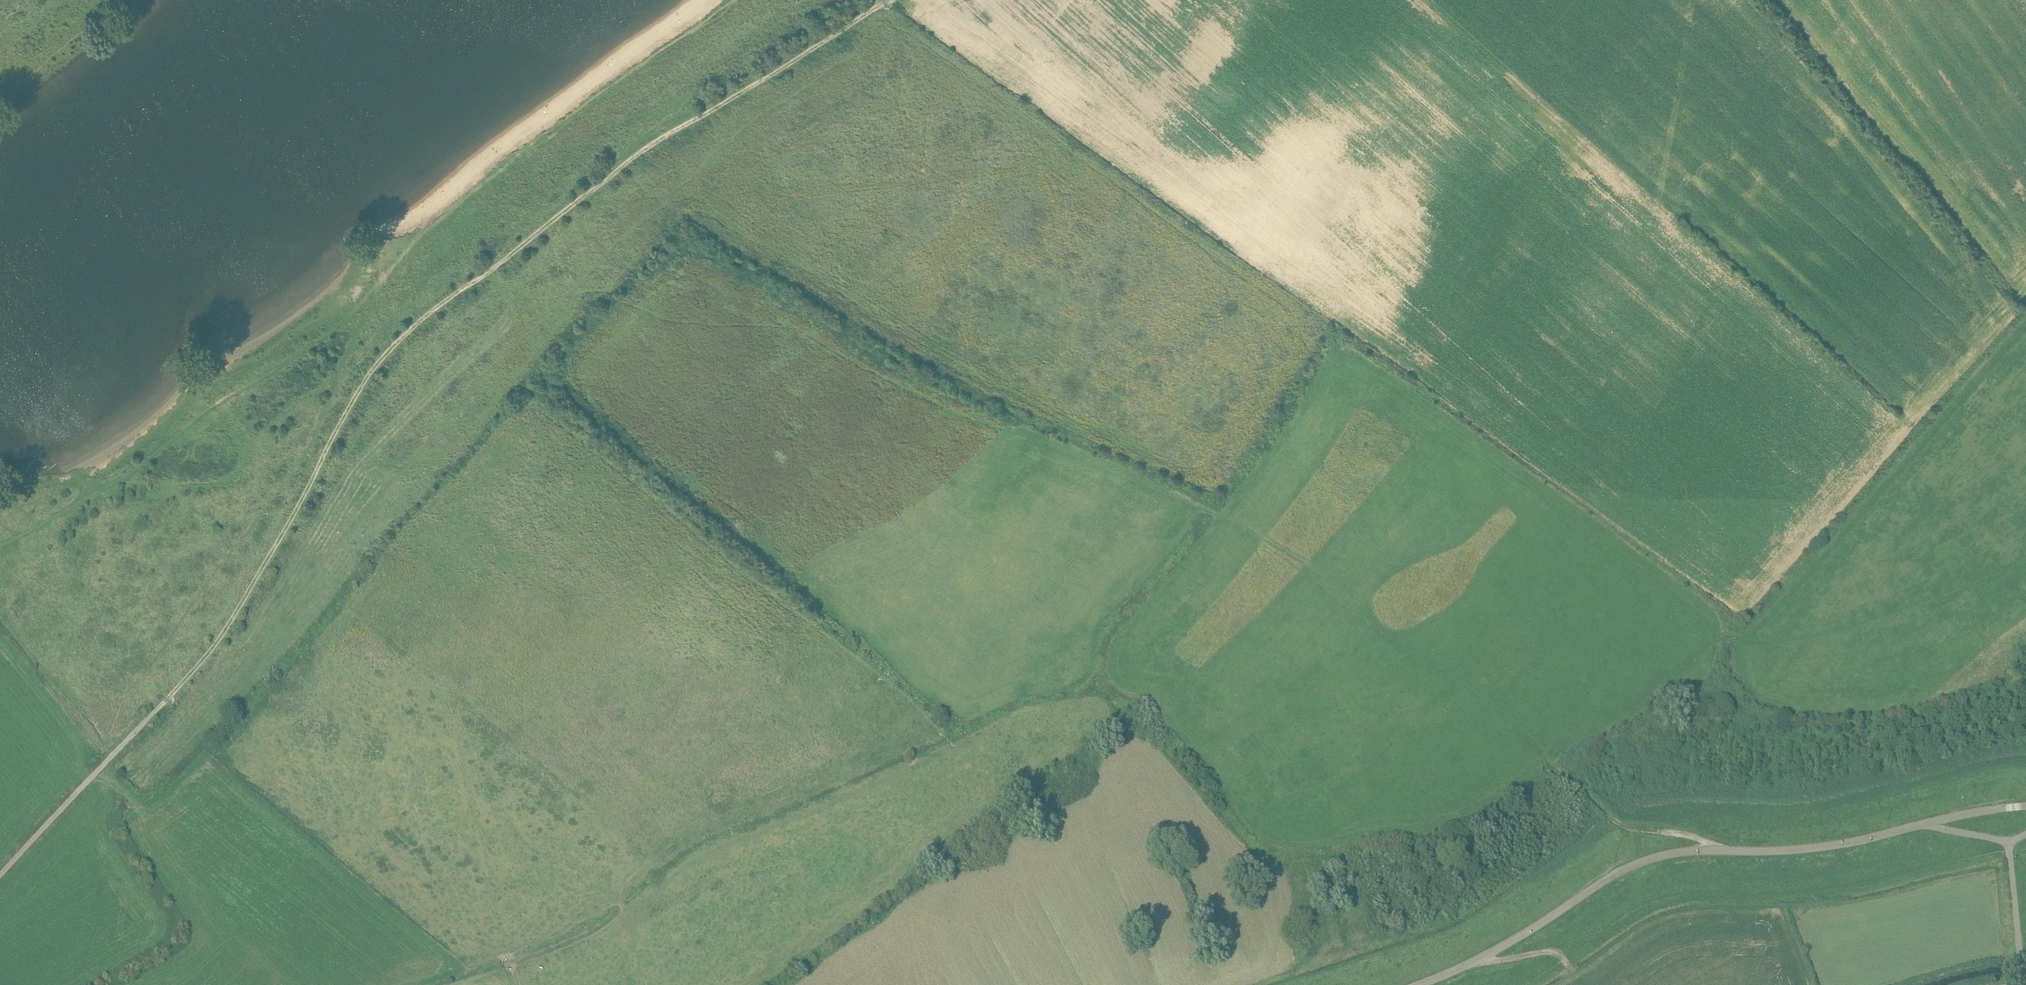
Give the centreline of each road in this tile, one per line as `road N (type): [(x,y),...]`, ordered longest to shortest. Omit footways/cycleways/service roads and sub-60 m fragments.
road 1 (track): [(162,709),(215,645),(362,387),(413,325),(650,147),(886,0)]
road 2 (unclassified): [(1417,984),(1477,960),(1648,860),(1680,851),(1827,847),(1924,823)]
road 3 (track): [(98,773),(134,808),(153,811),(173,799),(337,620)]
road 4 (unclassified): [(0,872),(162,709)]
road 5 (track): [(1729,852),(1622,824),(1559,772)]

